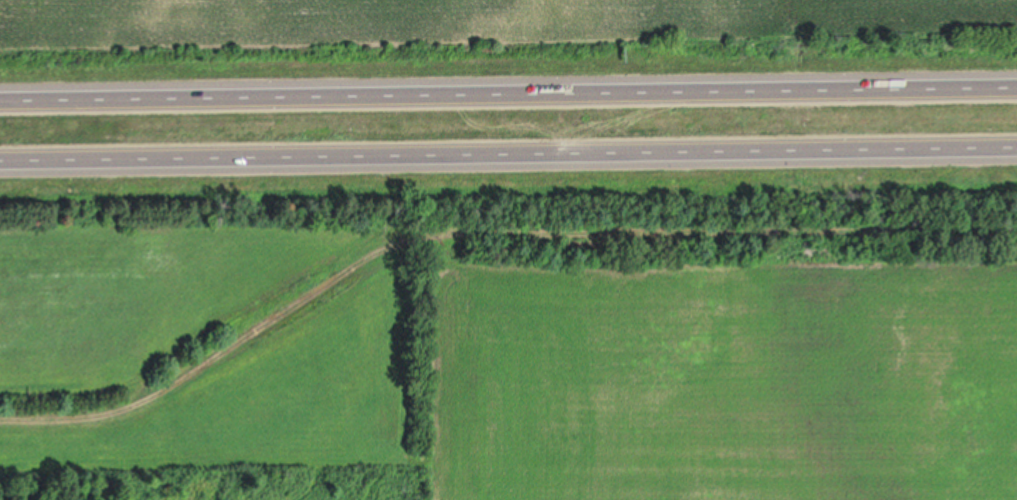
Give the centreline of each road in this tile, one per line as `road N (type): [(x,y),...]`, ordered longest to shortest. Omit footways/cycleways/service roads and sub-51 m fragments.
road 1 (motorway): [(1016,85),(0,98)]
road 2 (motorway): [(0,161),(1016,149)]

